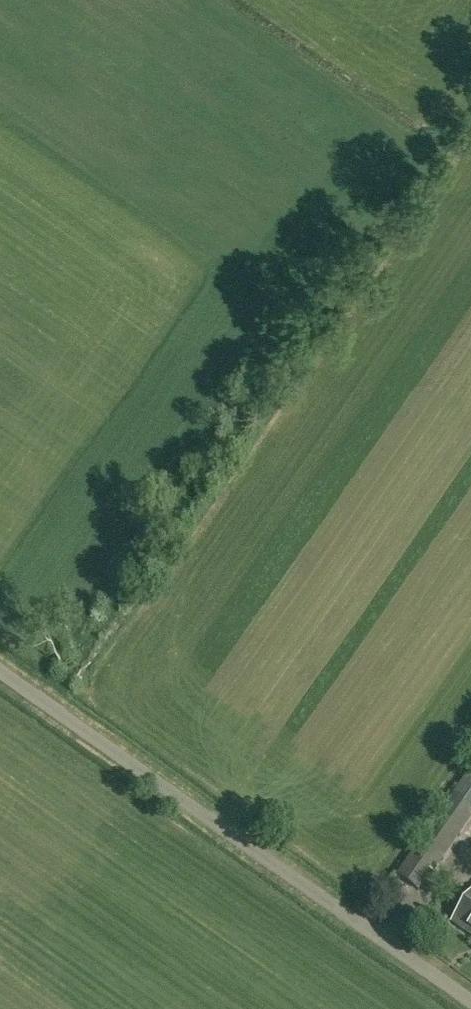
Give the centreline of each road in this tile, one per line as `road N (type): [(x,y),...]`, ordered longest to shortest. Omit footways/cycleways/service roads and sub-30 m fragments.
road 1 (unclassified): [(470,1003),(0,672)]

